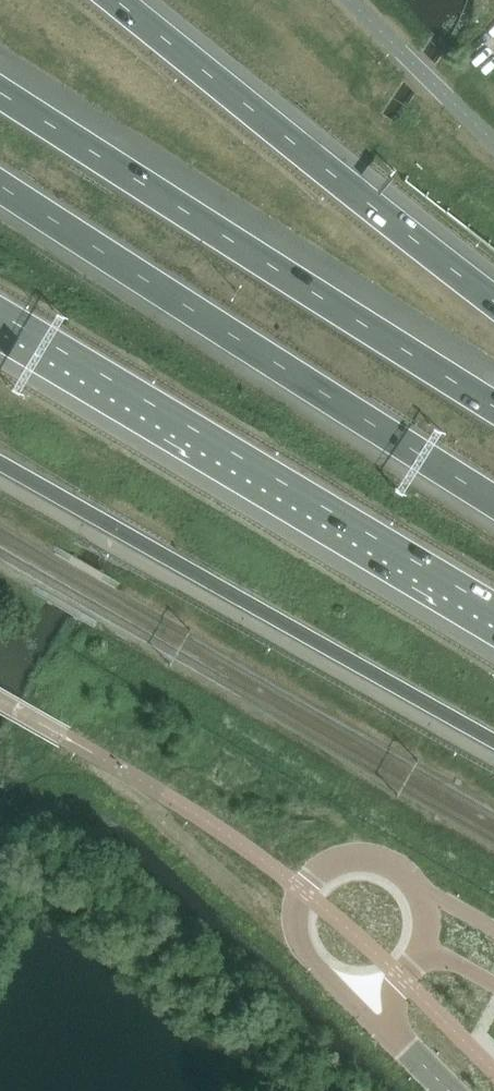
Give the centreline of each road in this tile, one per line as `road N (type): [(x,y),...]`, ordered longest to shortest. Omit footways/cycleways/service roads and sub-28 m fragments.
road 1 (motorway): [(0,185),(493,501)]
road 2 (motorway): [(493,407),(0,93)]
road 3 (motorway): [(0,314),(493,609)]
road 4 (motorway): [(0,463),(493,741)]
road 5 (motorway): [(493,301),(117,0)]
road 6 (unclassified): [(400,1043),(394,989),(423,944),(422,889),(408,870),(352,855),(320,865),(299,888)]
road 7 (unclassified): [(299,888),(294,926),(302,954),(400,1043)]

